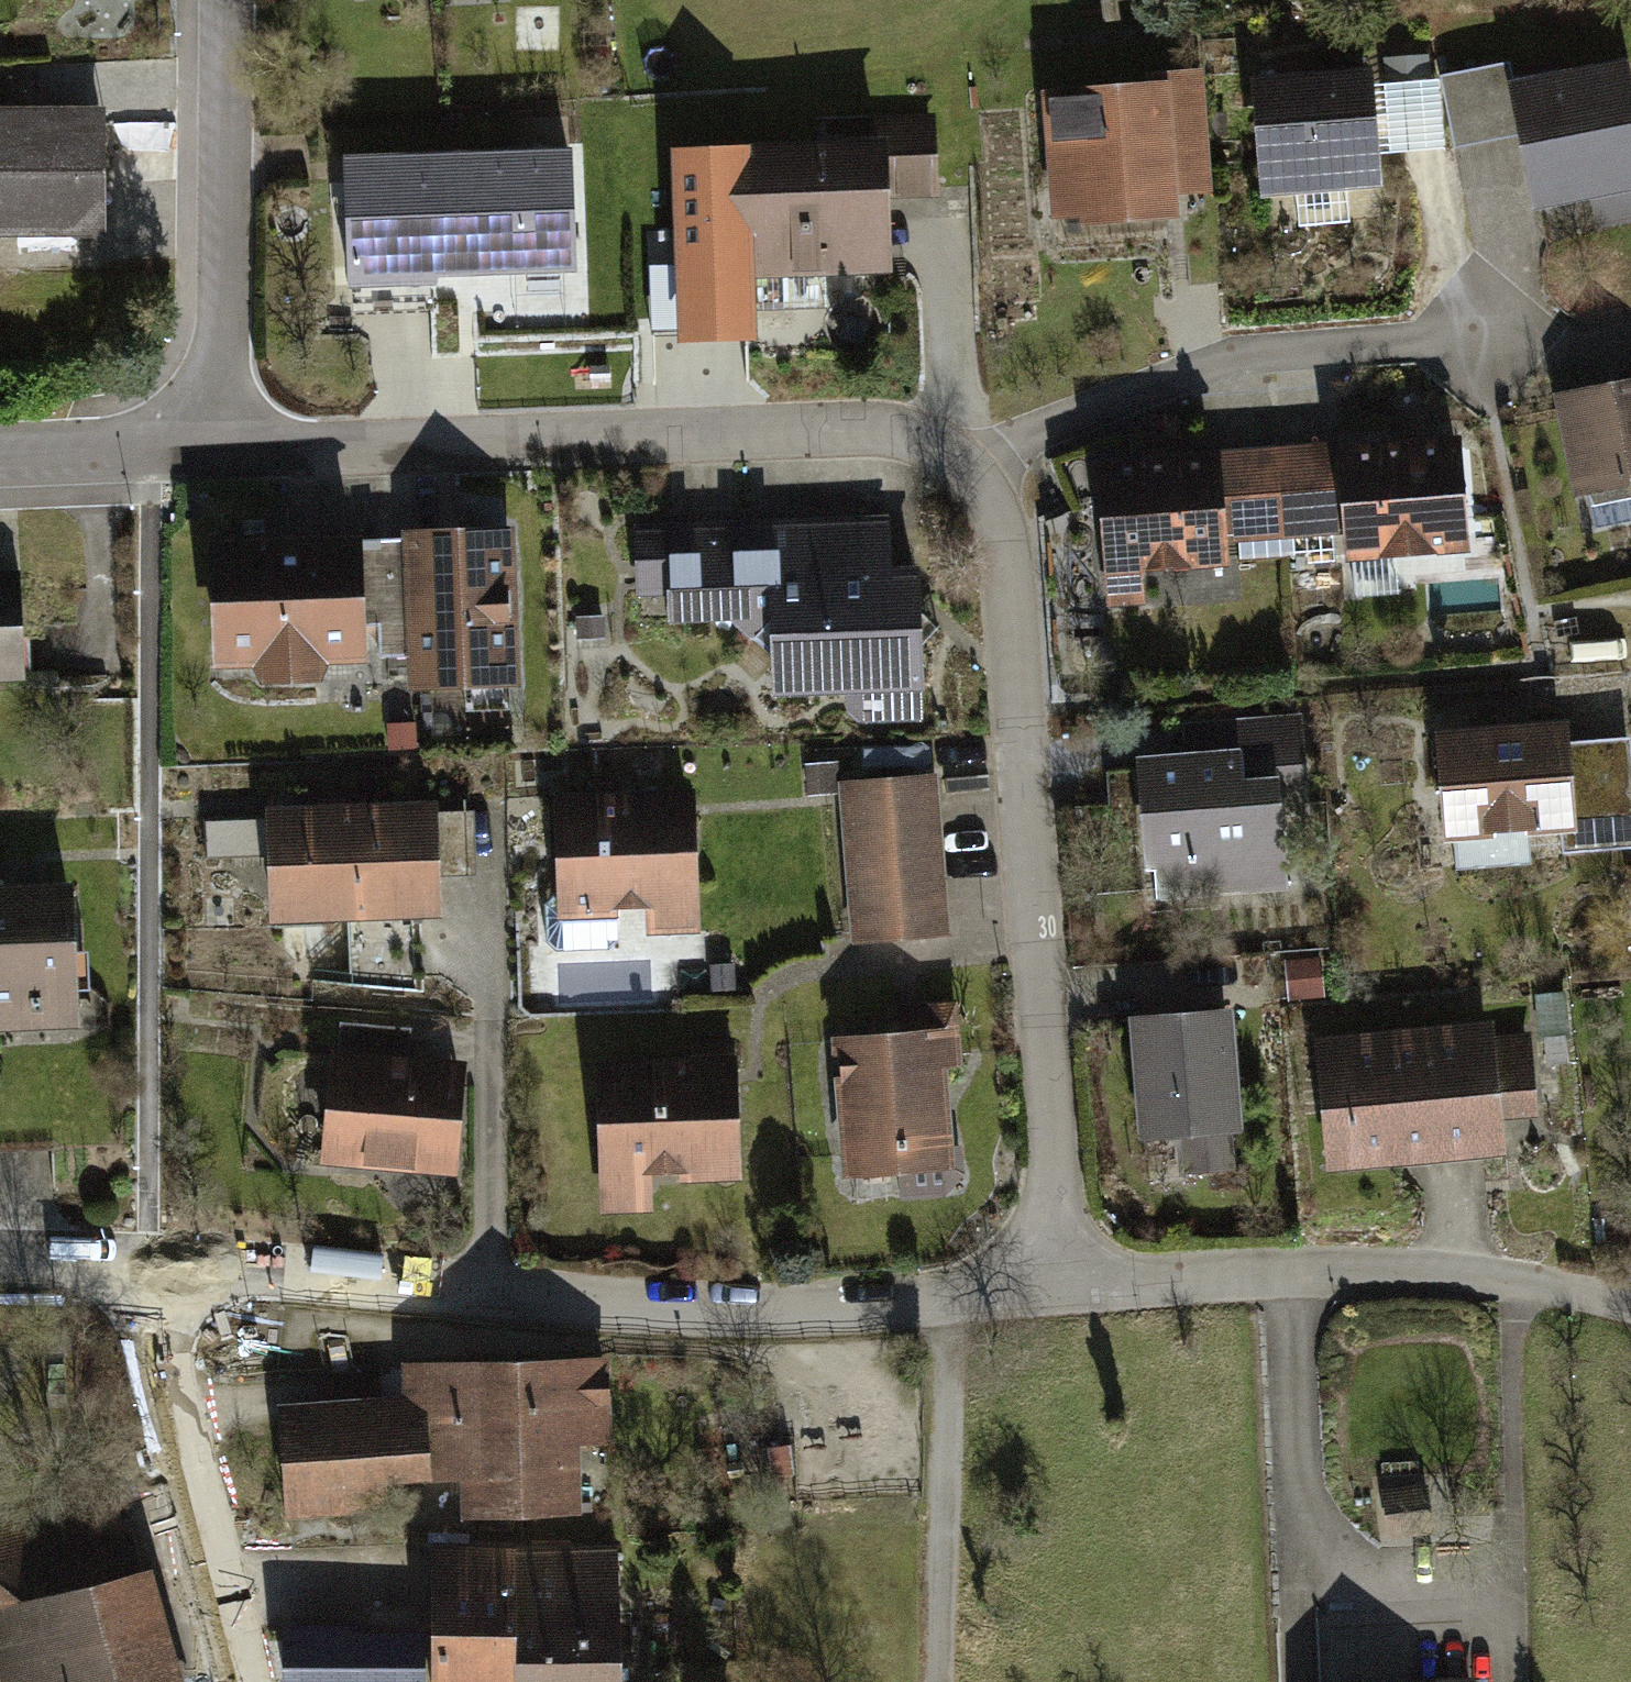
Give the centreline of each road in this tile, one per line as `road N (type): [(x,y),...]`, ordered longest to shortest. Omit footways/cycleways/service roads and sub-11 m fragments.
road 1 (residential): [(218,444),(440,446),(861,429),(932,444),(967,466),(991,497),(1003,537),(1057,1289)]
road 2 (residential): [(151,1266),(613,1304),(817,1306),(1057,1289)]
road 3 (residential): [(1057,1289),(1302,1270),(1507,1275)]
road 4 (residential): [(218,444),(222,0)]
road 5 (residential): [(151,1266),(255,1681)]
road 6 (residential): [(1519,1681),(1507,1275)]
road 7 (residential): [(0,462),(150,456),(218,444)]
road 8 (residential): [(0,1259),(151,1266)]
road 9 (residential): [(1507,1275),(1630,1302)]

